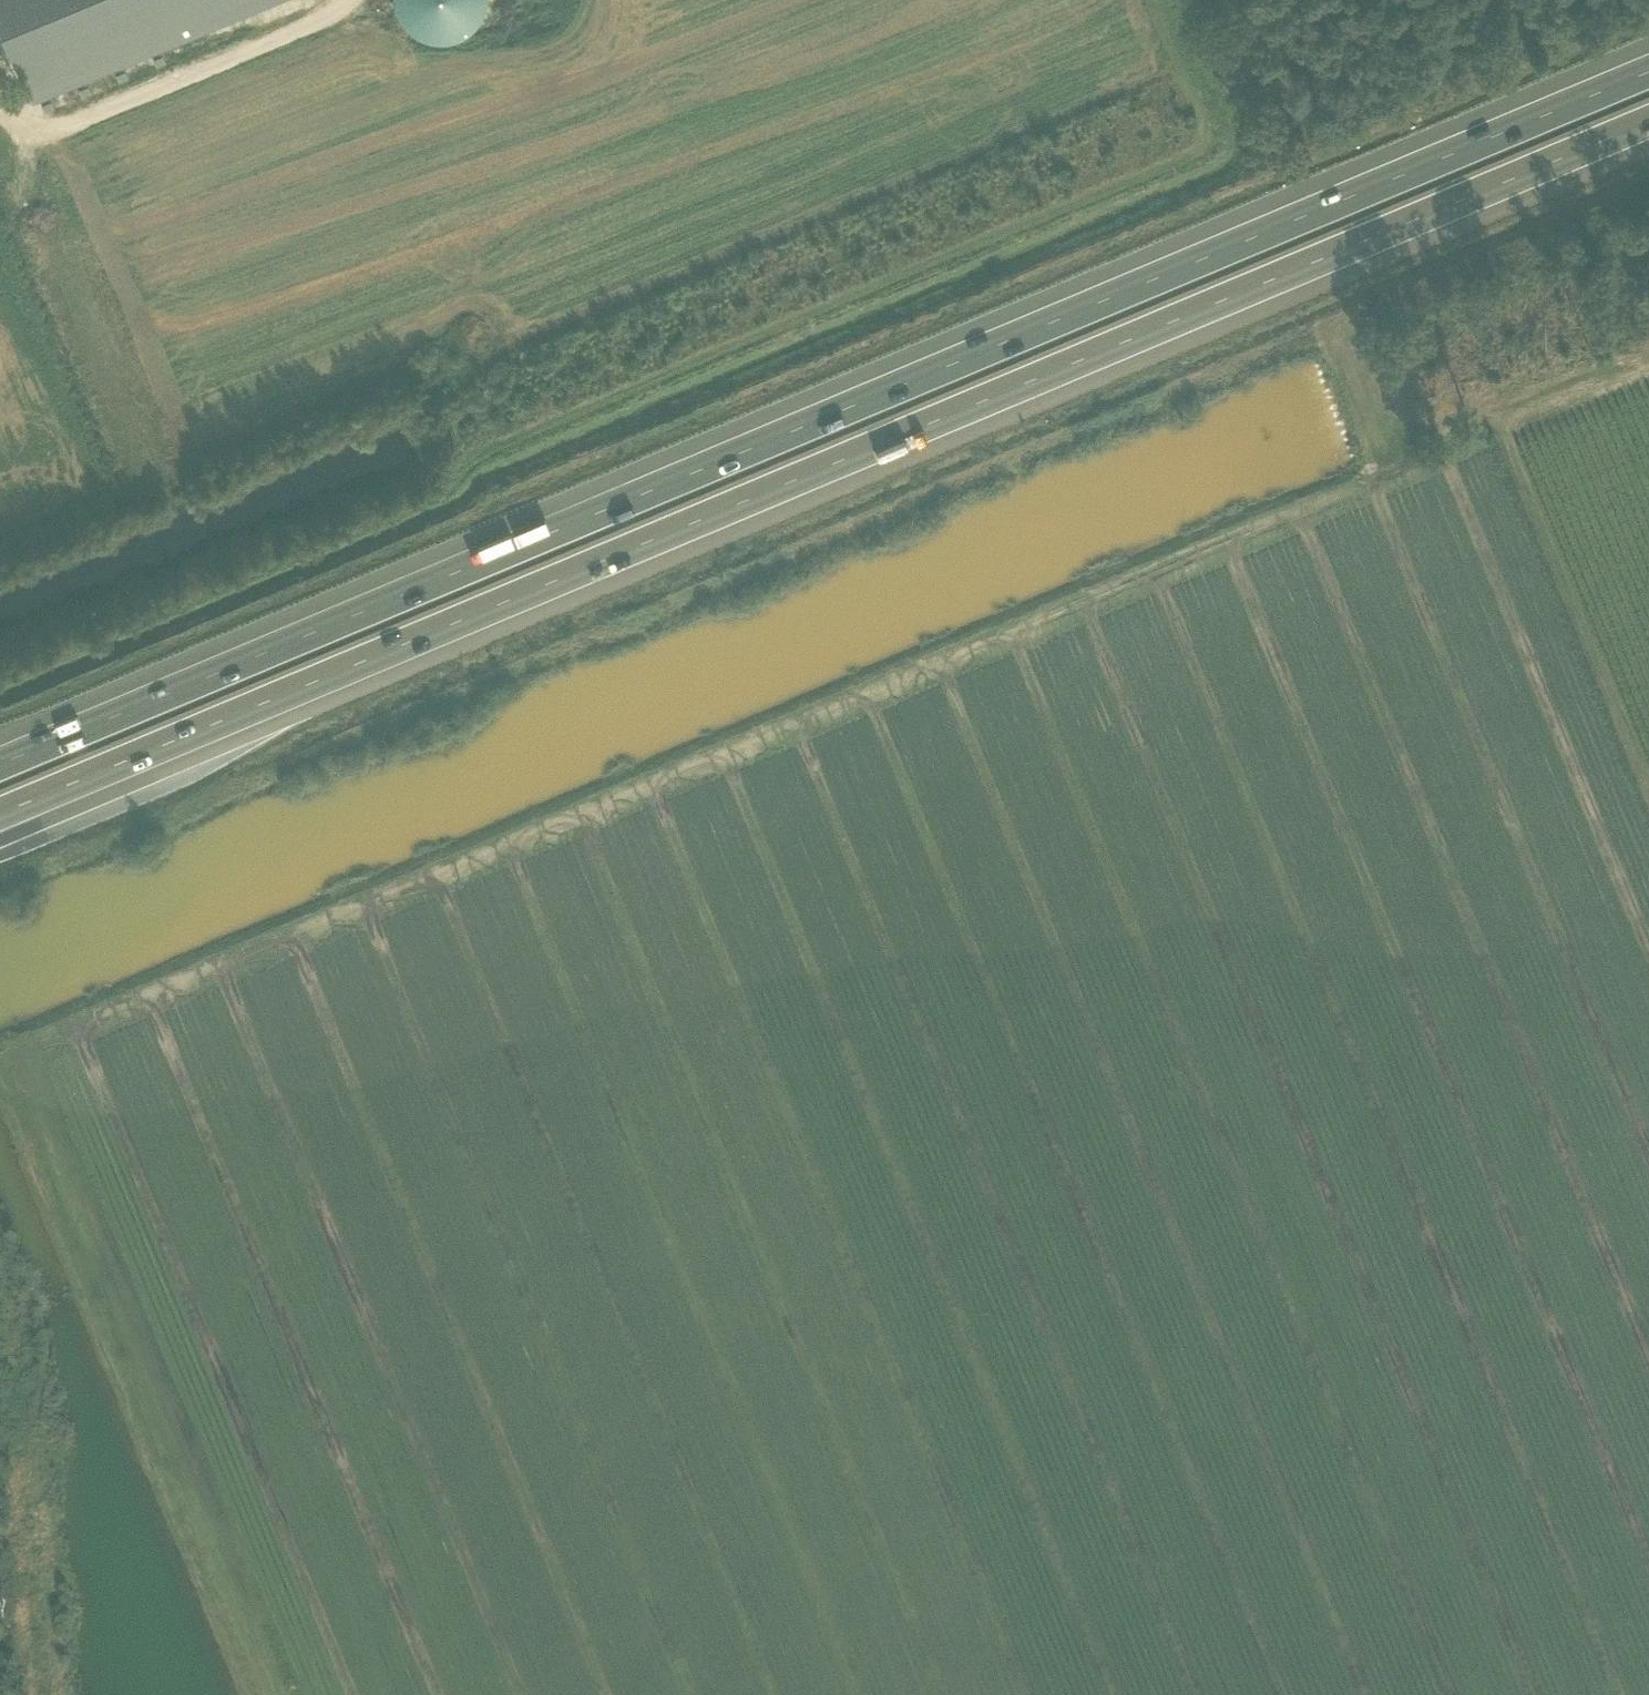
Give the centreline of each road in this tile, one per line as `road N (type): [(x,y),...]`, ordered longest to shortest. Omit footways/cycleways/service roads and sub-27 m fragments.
road 1 (track): [(1502,426),(21,1046),(17,1076),(290,1694)]
road 2 (motorway): [(0,814),(1648,120)]
road 3 (motorway): [(1648,71),(0,765)]
road 4 (track): [(1648,364),(1502,426),(1648,784)]

